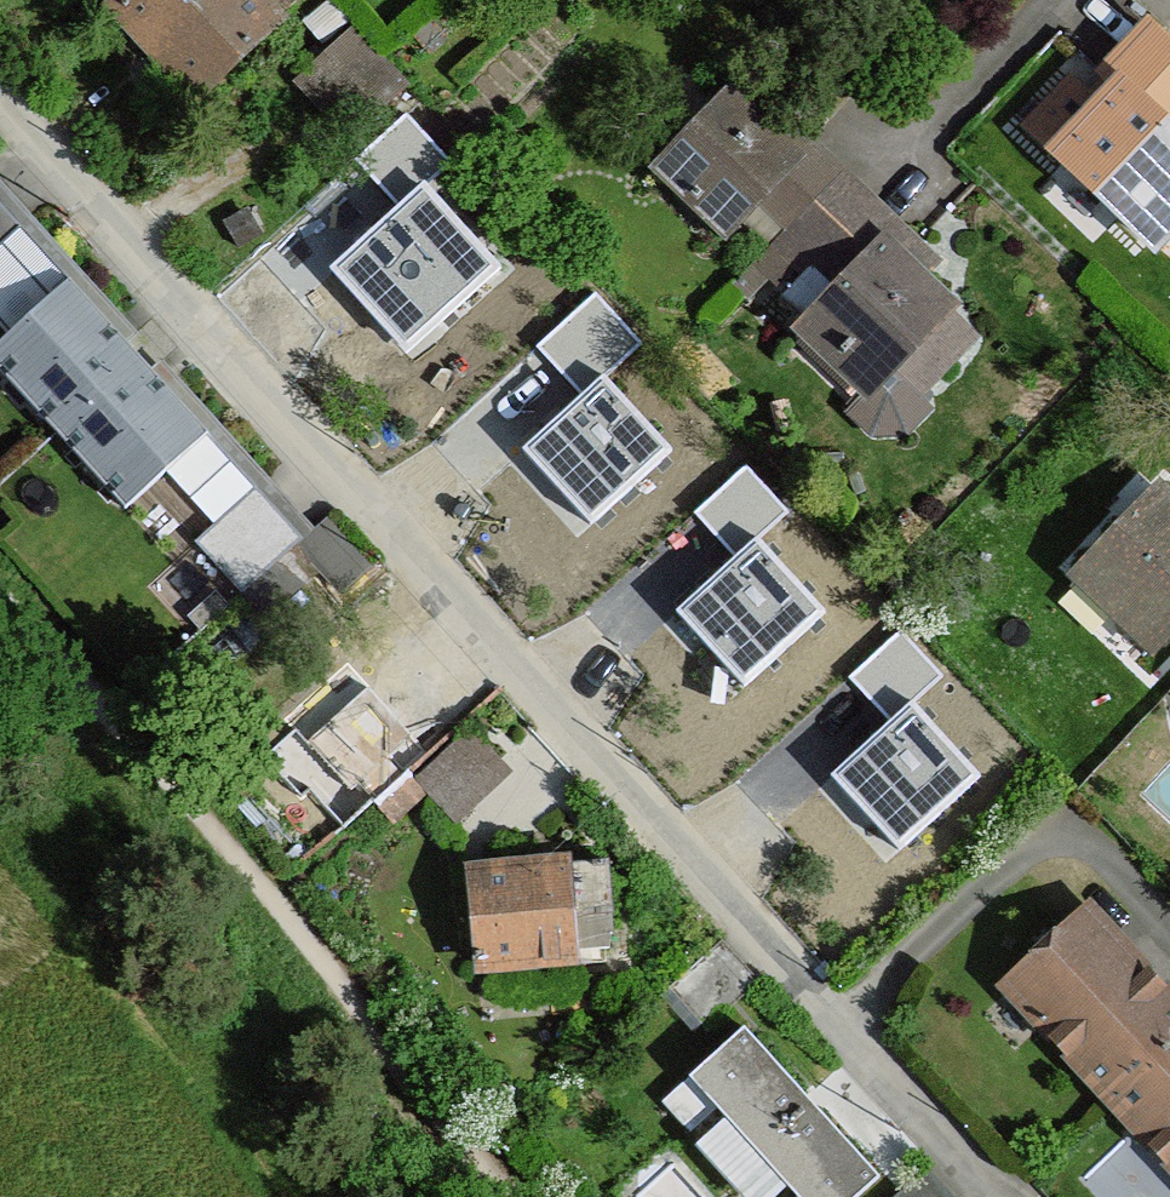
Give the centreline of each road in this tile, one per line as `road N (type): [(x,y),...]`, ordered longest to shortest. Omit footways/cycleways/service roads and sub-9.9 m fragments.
road 1 (residential): [(0,100),(977,1179),(1020,1196)]

